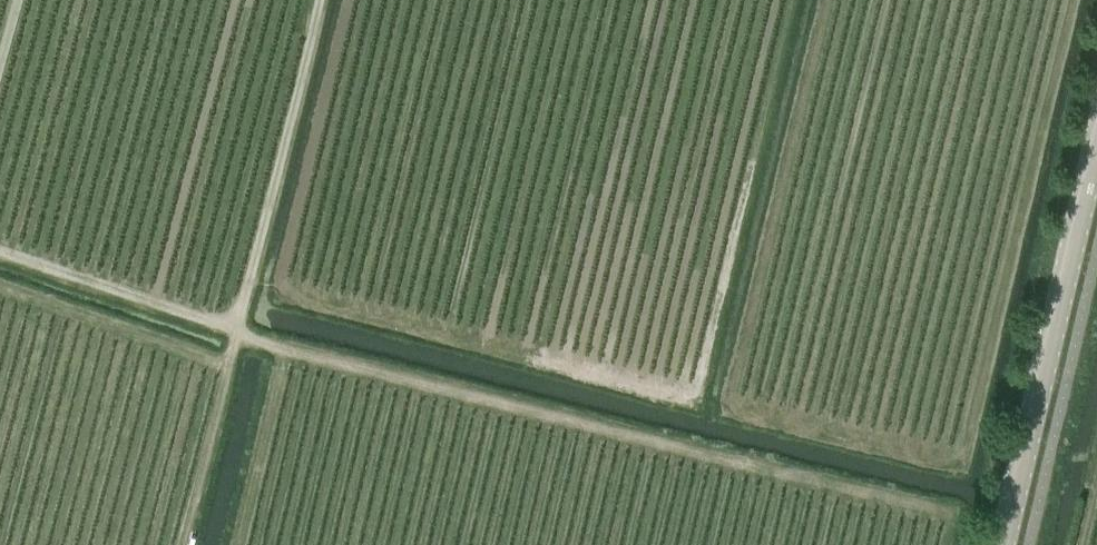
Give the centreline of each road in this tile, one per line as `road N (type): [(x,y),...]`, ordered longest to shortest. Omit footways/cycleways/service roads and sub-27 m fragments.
road 1 (track): [(234,329),(937,513)]
road 2 (track): [(0,250),(234,329),(316,0)]
road 3 (secondary): [(1002,544),(1096,134)]

